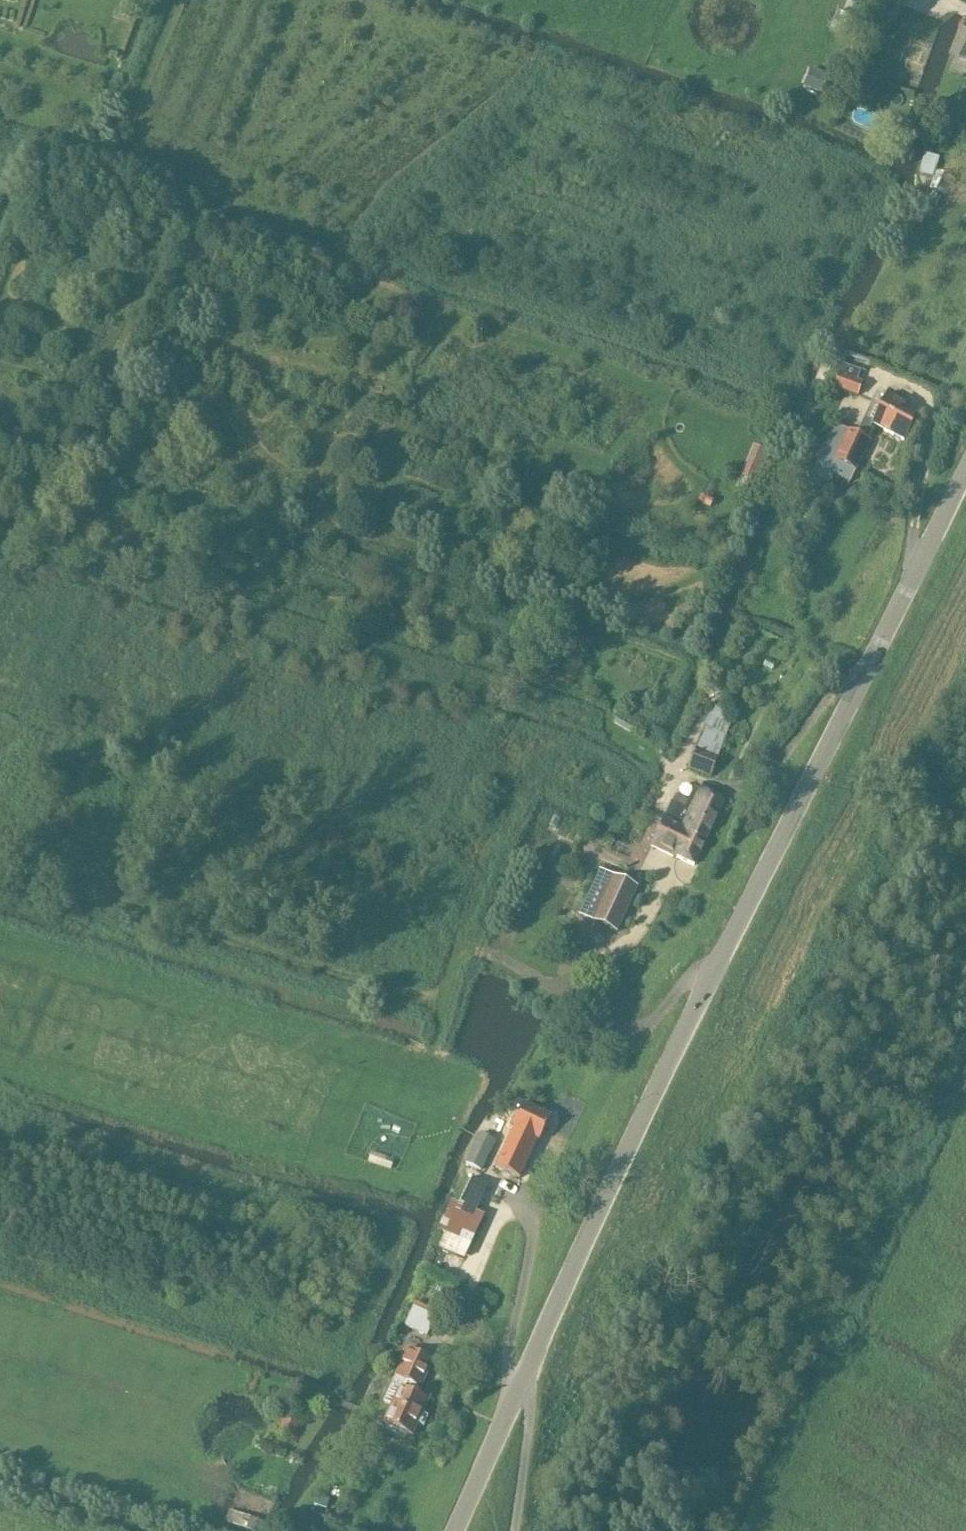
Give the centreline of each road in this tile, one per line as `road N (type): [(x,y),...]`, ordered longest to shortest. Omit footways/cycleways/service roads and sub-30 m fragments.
road 1 (unclassified): [(457,1530),(745,913),(965,475)]
road 2 (track): [(0,865),(20,866),(297,968),(442,1004),(459,956),(479,951),(639,1032),(693,976),(719,968)]
road 3 (track): [(671,770),(713,786),(765,779),(823,703),(865,678)]
road 4 (track): [(513,1530),(529,1404),(521,1388)]

